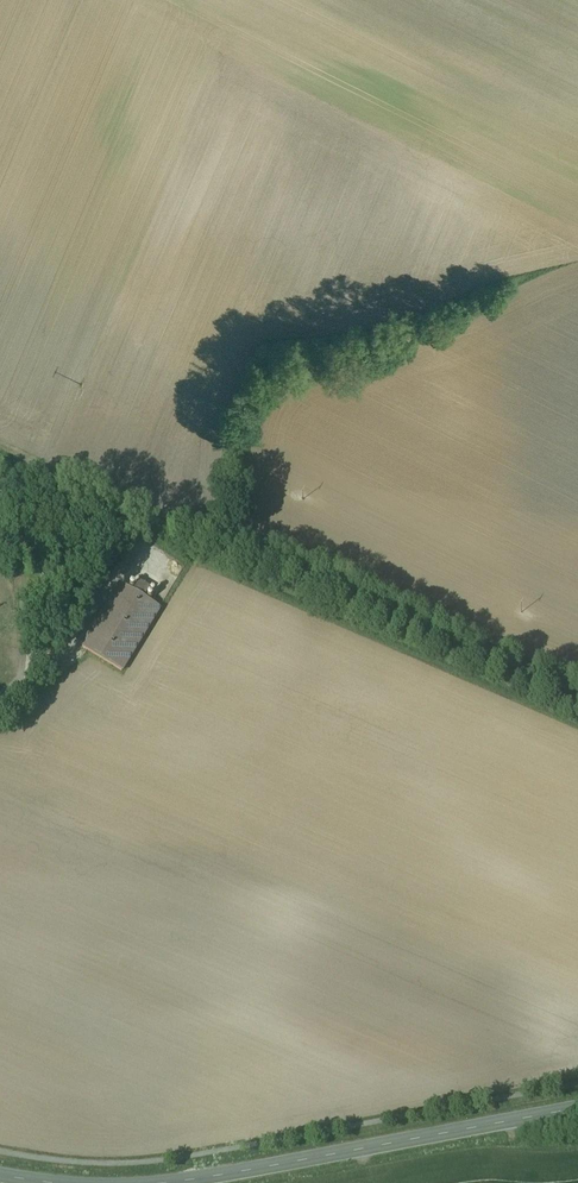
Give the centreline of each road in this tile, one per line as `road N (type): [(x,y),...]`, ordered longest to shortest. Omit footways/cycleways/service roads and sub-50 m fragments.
road 1 (primary): [(169,1182),(577,1108)]

